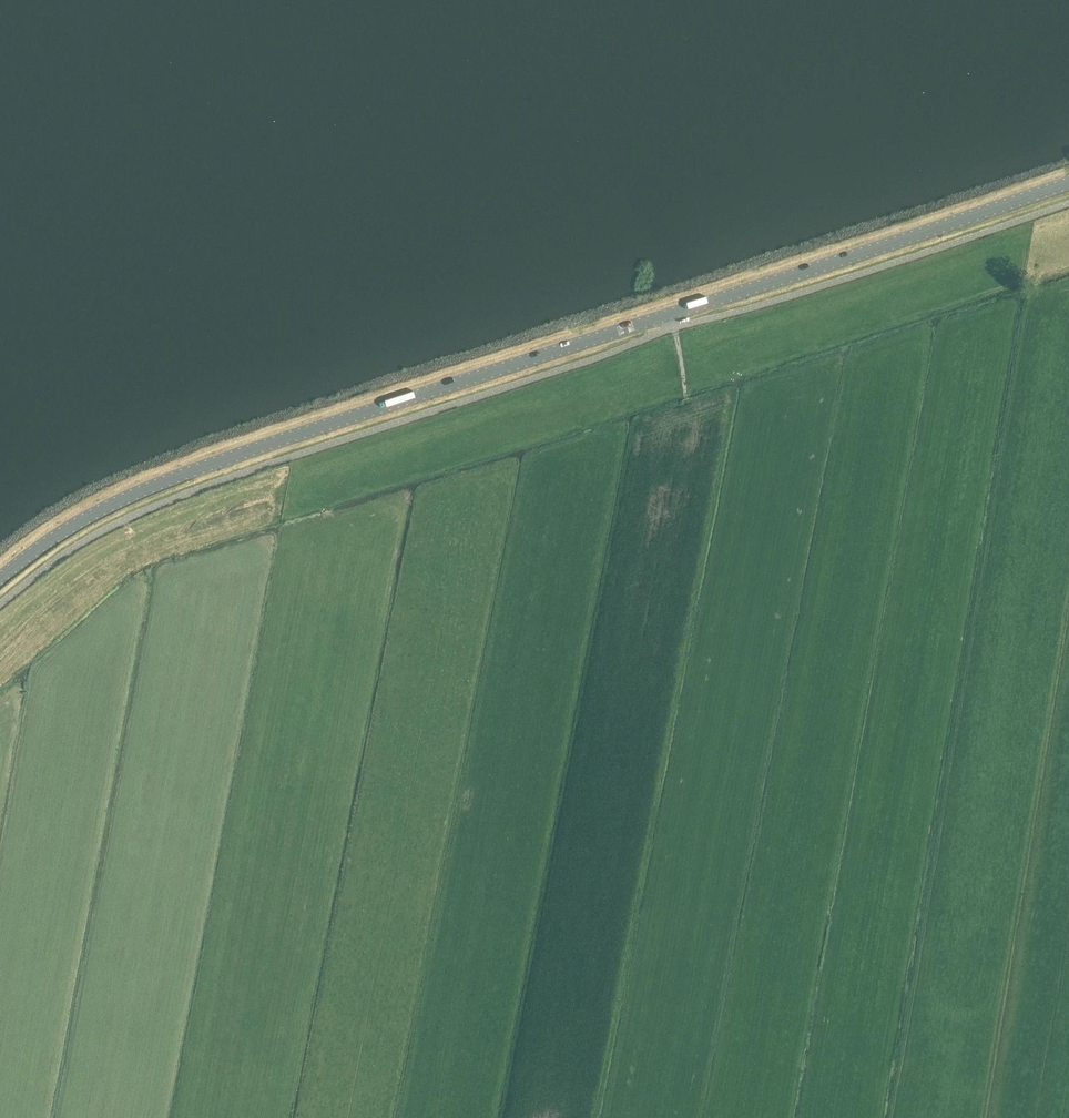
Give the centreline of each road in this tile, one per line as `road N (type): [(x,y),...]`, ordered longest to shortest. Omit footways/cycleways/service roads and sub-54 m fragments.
road 1 (secondary): [(0,578),(98,511),(242,452),(1068,182)]

